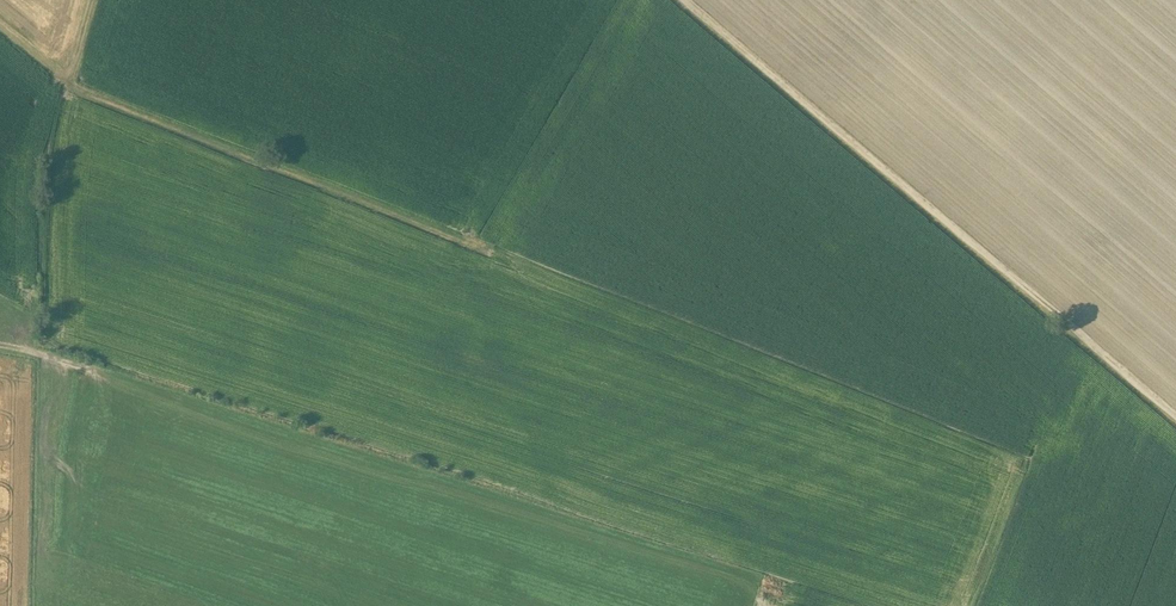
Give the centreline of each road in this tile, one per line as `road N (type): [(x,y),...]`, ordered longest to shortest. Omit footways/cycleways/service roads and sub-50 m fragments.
road 1 (track): [(681,0),(1175,421)]
road 2 (track): [(67,80),(494,252)]
road 3 (track): [(0,27),(67,80),(90,0)]

